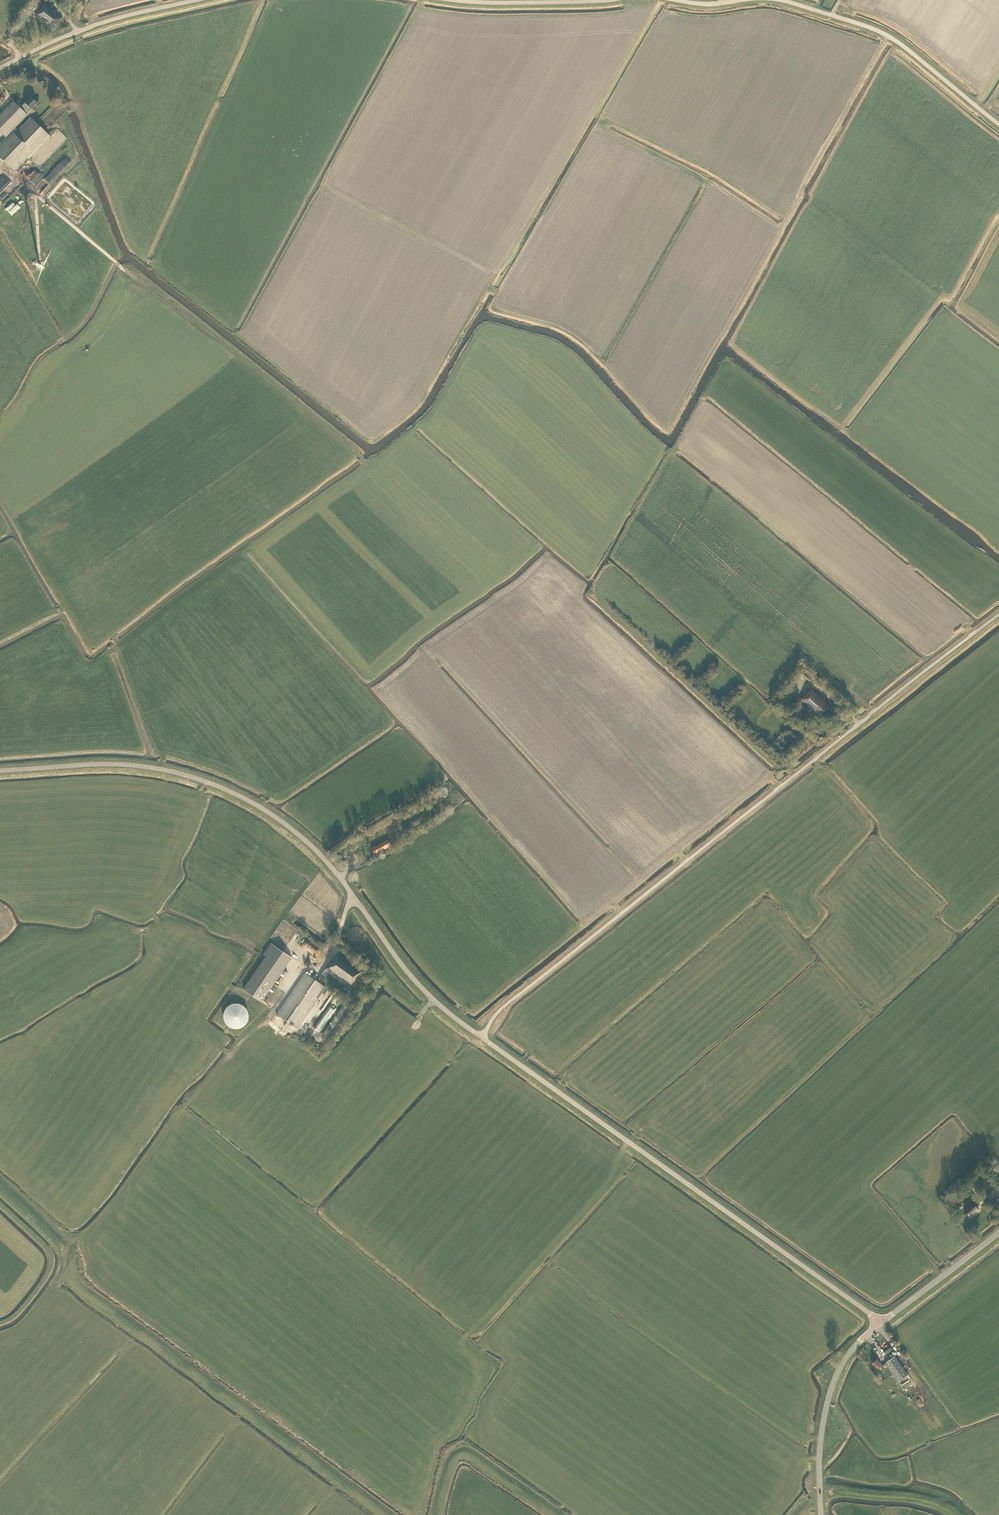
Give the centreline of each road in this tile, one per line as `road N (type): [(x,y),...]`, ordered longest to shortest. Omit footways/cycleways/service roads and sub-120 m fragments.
road 1 (unclassified): [(481,1037),(507,1004),(998,614)]
road 2 (tertiary): [(481,1037),(417,983),(323,857),(256,805),(151,767),(0,771)]
road 3 (tertiary): [(880,1324),(481,1037)]
road 4 (tertiary): [(998,124),(888,36),(780,0)]
road 5 (unclassified): [(0,69),(93,26),(196,0)]
road 6 (tertiary): [(821,1514),(829,1396),(847,1357),(880,1324)]
road 7 (track): [(0,1204),(46,1247),(51,1262),(19,1311),(0,1323)]
road 8 (unclassified): [(452,0),(608,0)]
road 9 (tertiary): [(880,1324),(998,1233)]
road 10 (track): [(820,1490),(916,1497),(959,1514)]

